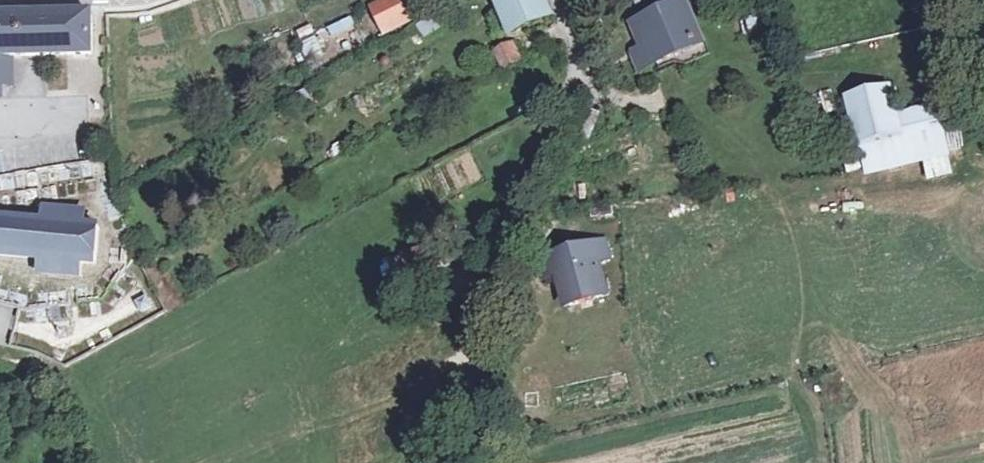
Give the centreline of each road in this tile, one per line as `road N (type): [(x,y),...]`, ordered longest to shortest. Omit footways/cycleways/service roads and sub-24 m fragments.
road 1 (unclassified): [(561,0),(581,66),(491,285),(475,462)]

